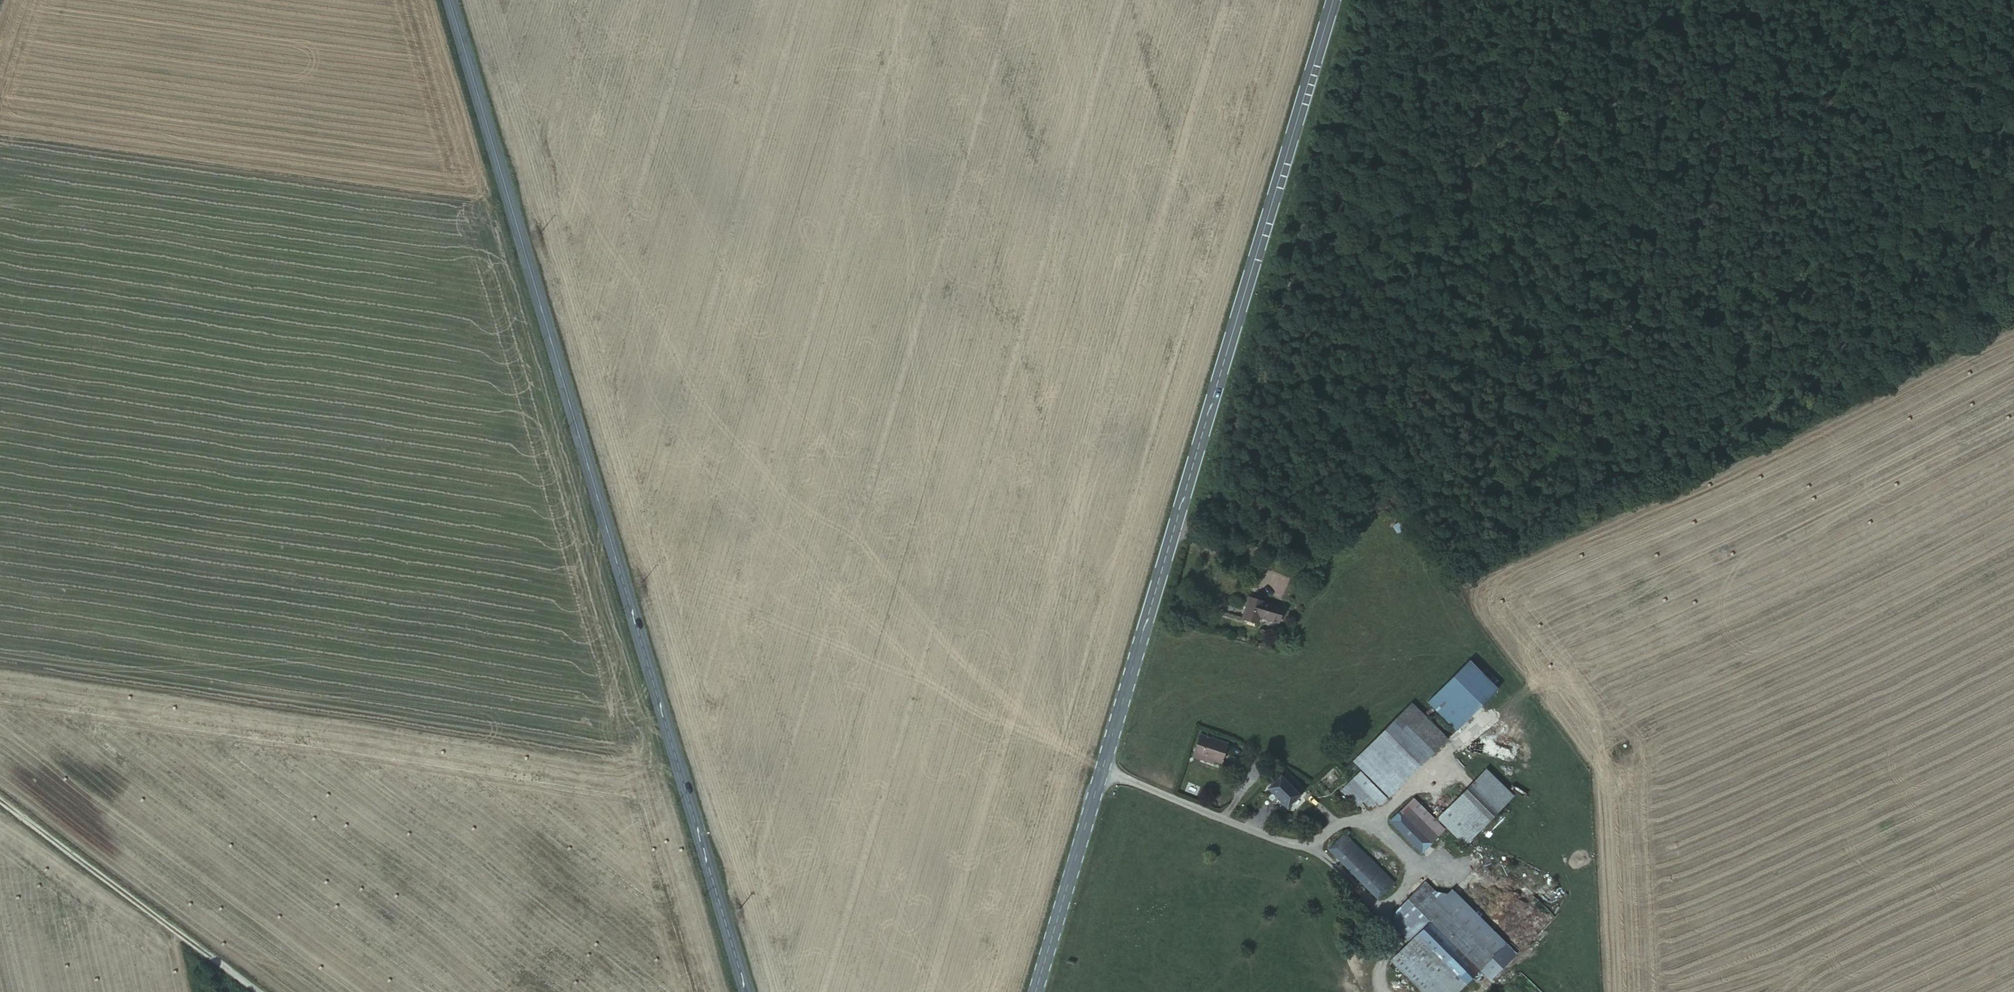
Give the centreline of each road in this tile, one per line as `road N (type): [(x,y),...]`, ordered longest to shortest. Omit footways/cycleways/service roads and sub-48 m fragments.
road 1 (secondary): [(1031,991),(1330,0)]
road 2 (tertiary): [(744,991),(447,0)]
road 3 (track): [(257,991),(0,801)]

